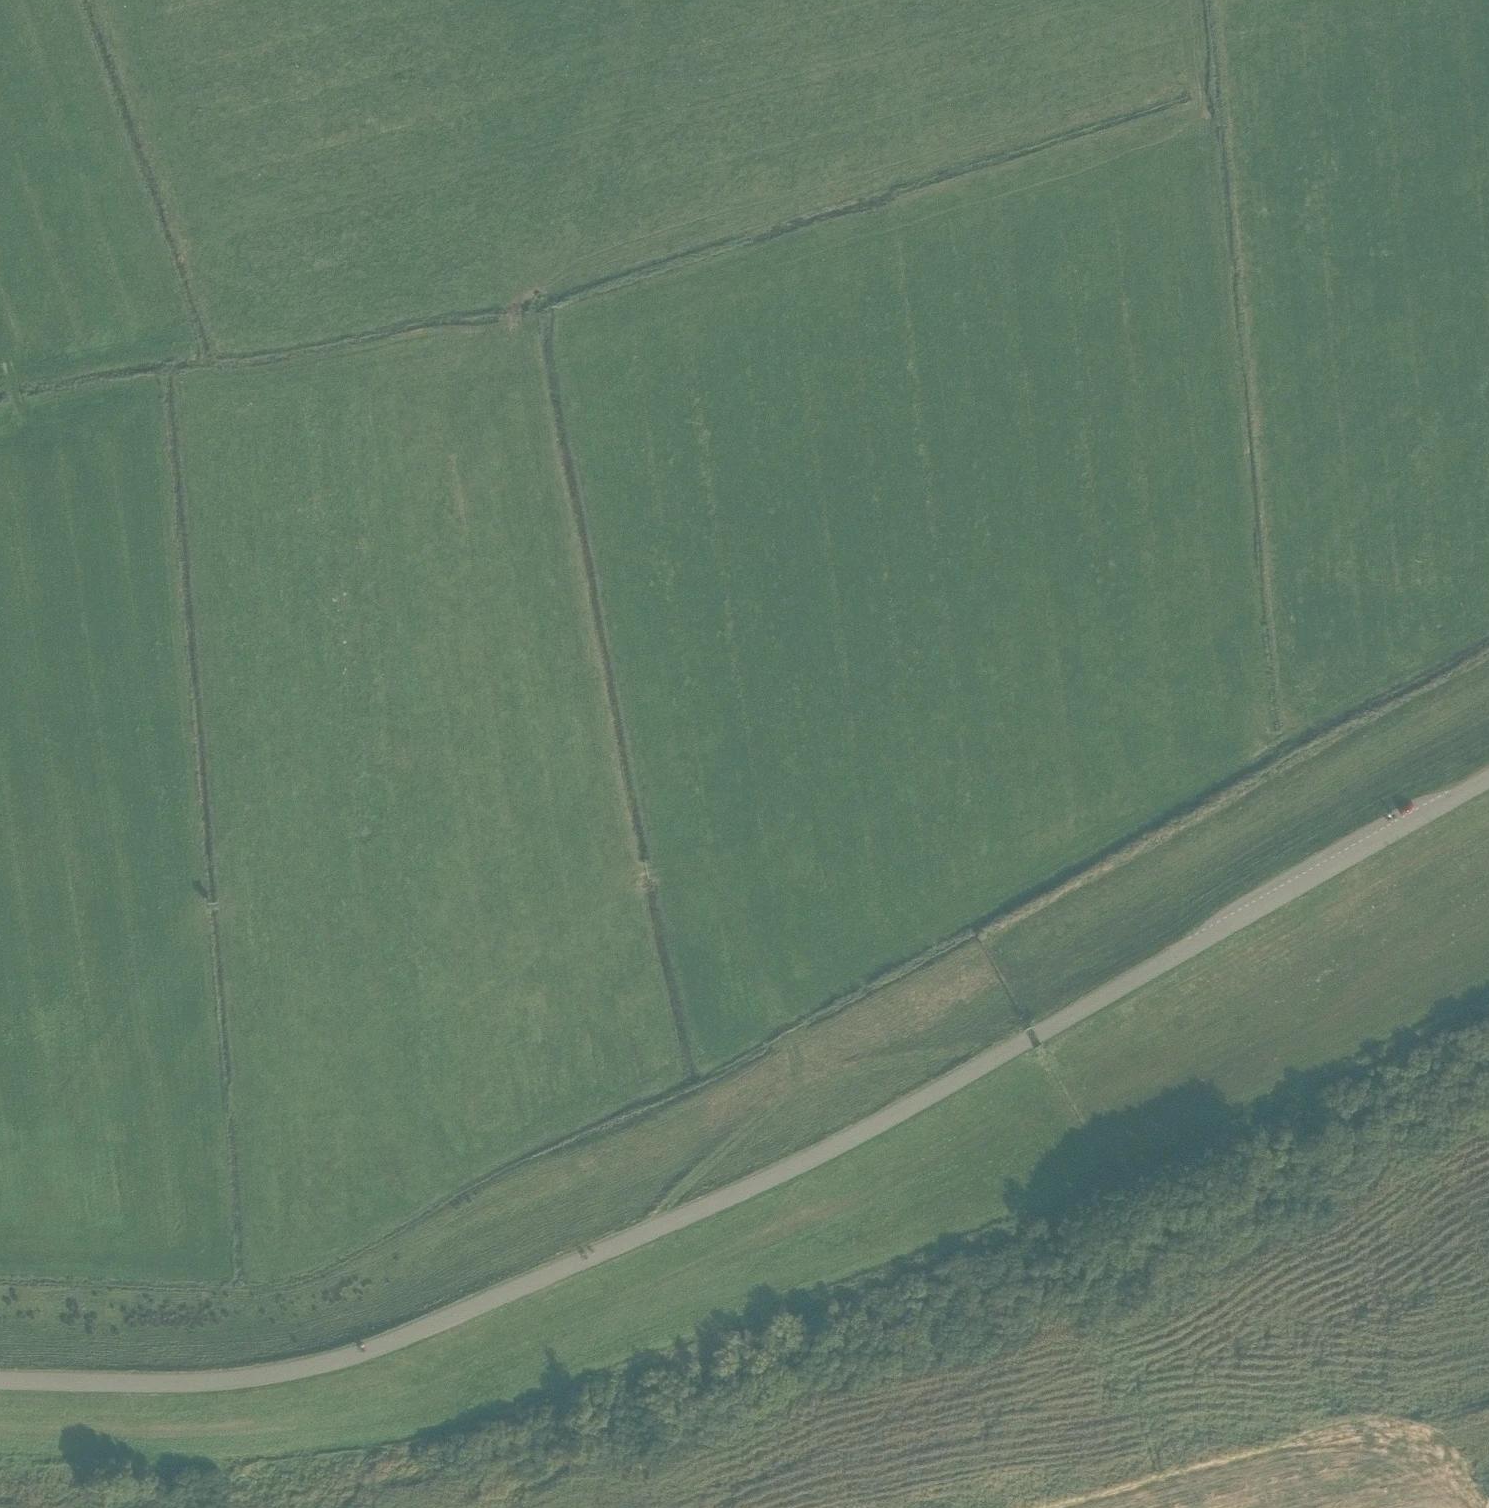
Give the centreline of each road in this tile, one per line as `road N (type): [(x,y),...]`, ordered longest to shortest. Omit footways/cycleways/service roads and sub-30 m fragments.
road 1 (tertiary): [(0,1380),(232,1380),(404,1338),(836,1147),(1488,778)]
road 2 (track): [(775,1011),(811,1080),(676,1195),(652,1230)]

